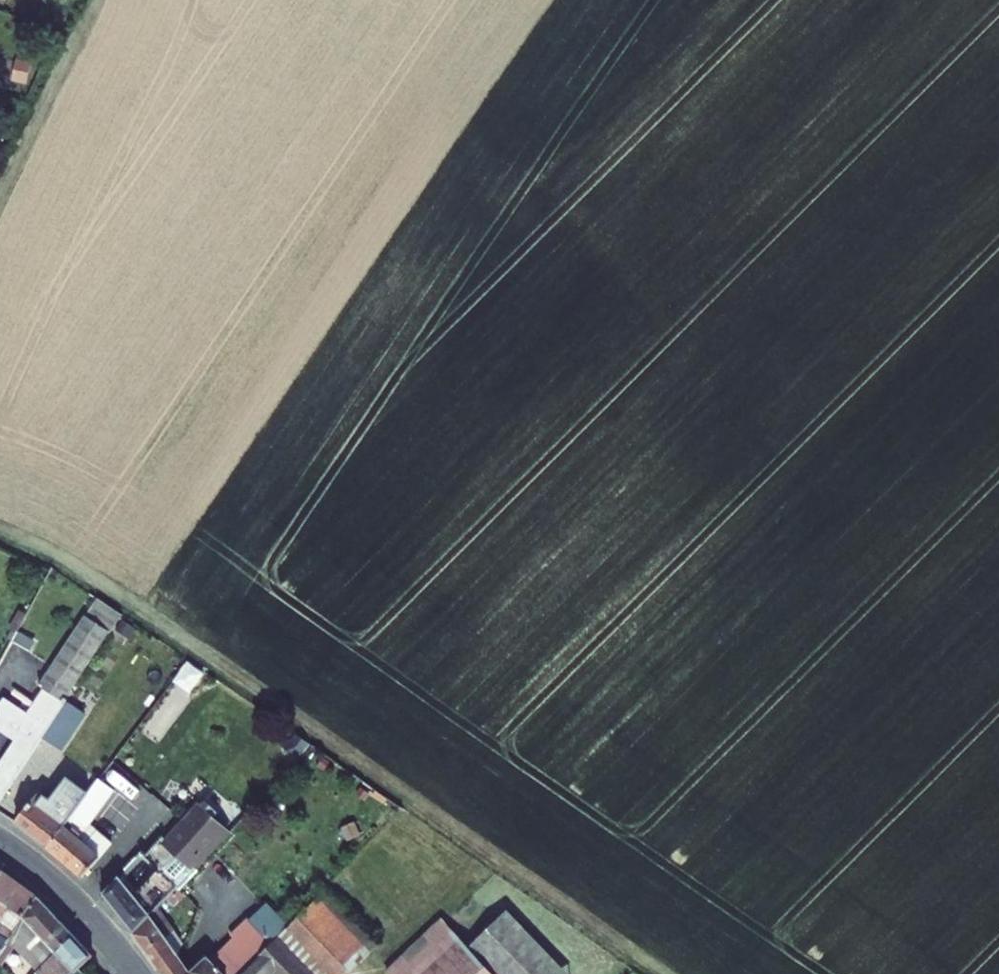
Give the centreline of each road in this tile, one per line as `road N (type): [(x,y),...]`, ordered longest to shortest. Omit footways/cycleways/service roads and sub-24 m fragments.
road 1 (tertiary): [(0,841),(68,894),(137,973)]

